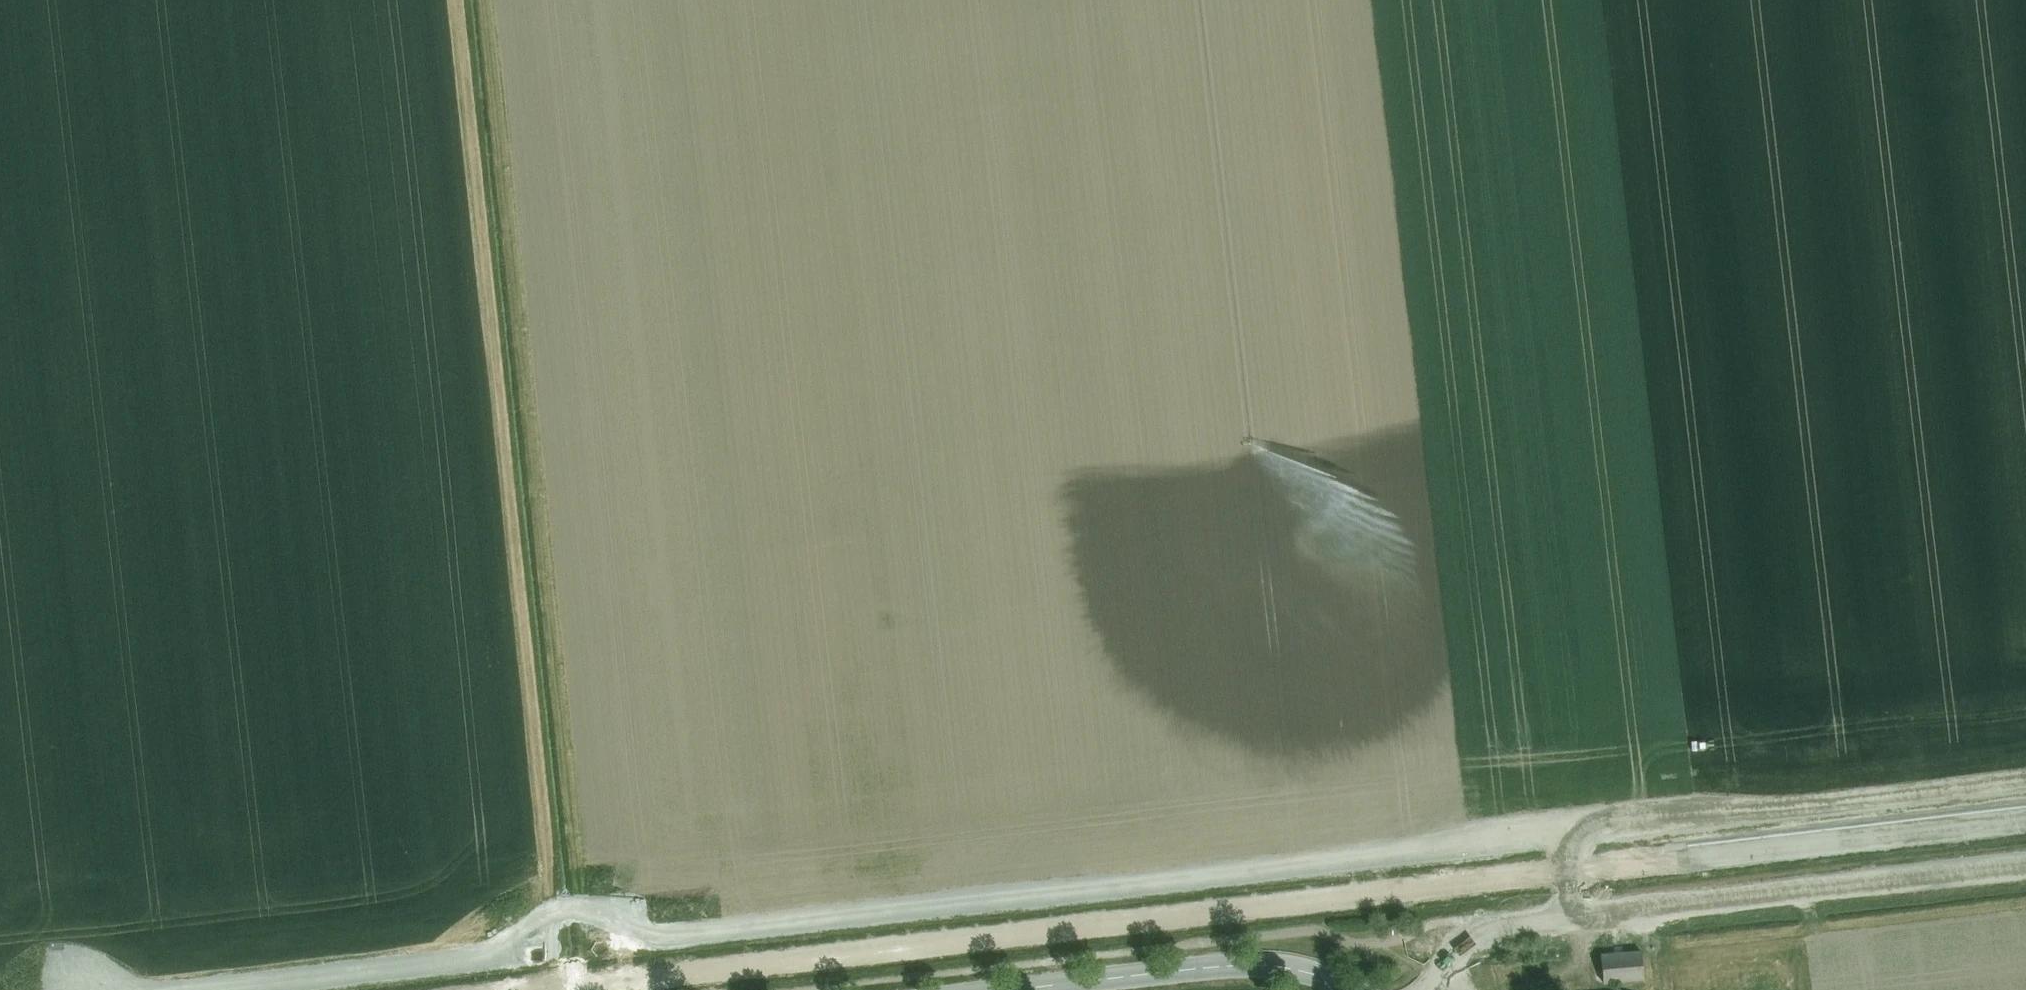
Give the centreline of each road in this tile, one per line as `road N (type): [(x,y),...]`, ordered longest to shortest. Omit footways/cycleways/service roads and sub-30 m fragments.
road 1 (tertiary): [(1031,989),(1240,965),(1295,970),(1356,989)]

